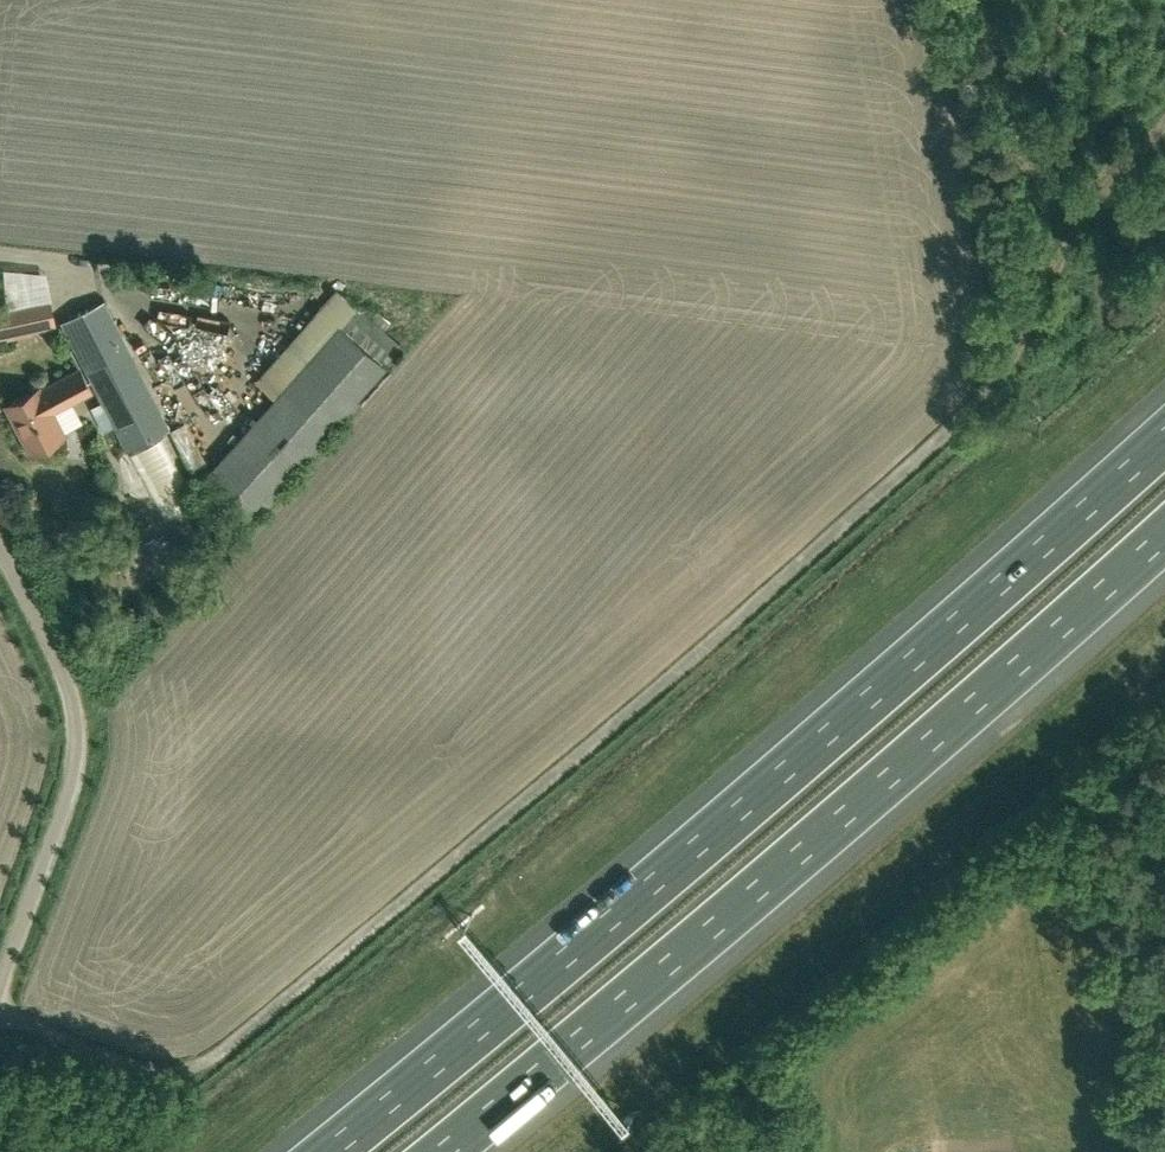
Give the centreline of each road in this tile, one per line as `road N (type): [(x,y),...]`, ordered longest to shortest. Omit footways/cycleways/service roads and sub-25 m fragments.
road 1 (track): [(0,1013),(156,1070),(192,1068),(222,1054),(609,733),(983,400),(1016,355),(1066,252)]
road 2 (motorway): [(1164,437),(934,646),(328,1151)]
road 3 (motorway): [(445,1151),(652,984),(1164,537)]
road 4 (unclassified): [(0,987),(72,775),(74,734),(60,673),(0,553)]
road 5 (track): [(1066,252),(1164,129)]

